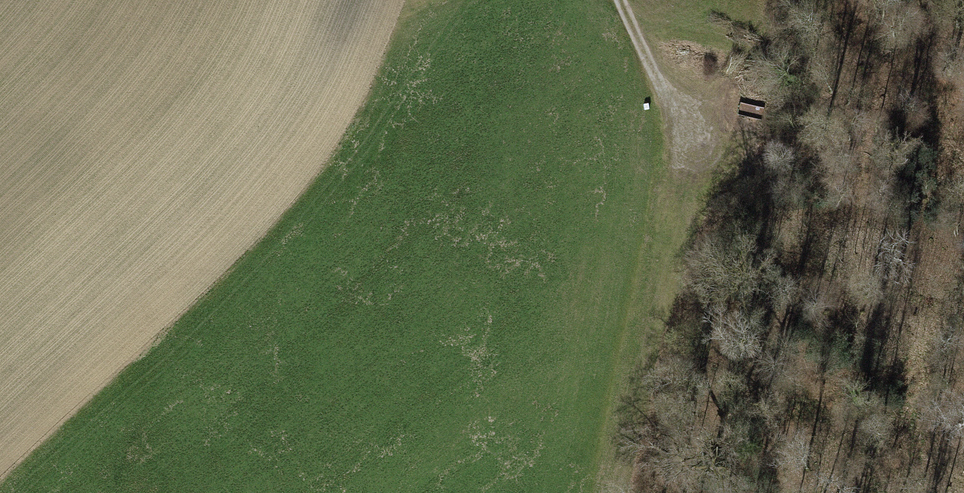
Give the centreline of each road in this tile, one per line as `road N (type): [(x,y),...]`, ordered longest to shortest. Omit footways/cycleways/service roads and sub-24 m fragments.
road 1 (motorway): [(107,492),(409,0)]
road 2 (motorway): [(262,0),(0,428)]
road 3 (track): [(963,402),(851,360),(725,286)]
road 4 (track): [(625,0),(685,126)]

